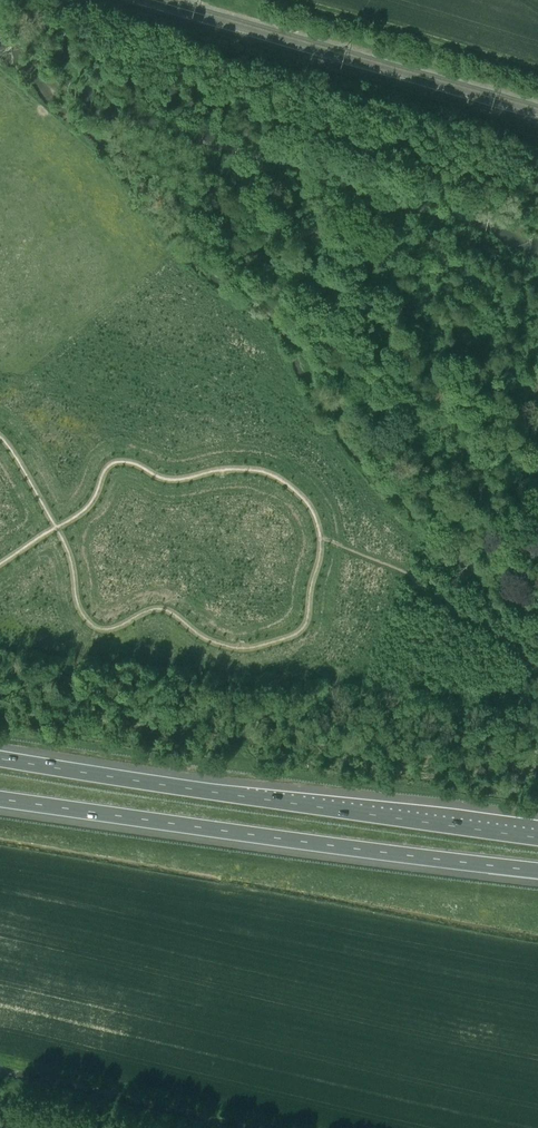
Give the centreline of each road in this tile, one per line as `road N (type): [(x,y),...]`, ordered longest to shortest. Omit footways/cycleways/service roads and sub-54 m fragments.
road 1 (motorway): [(537,837),(0,759)]
road 2 (motorway): [(0,800),(537,871)]

